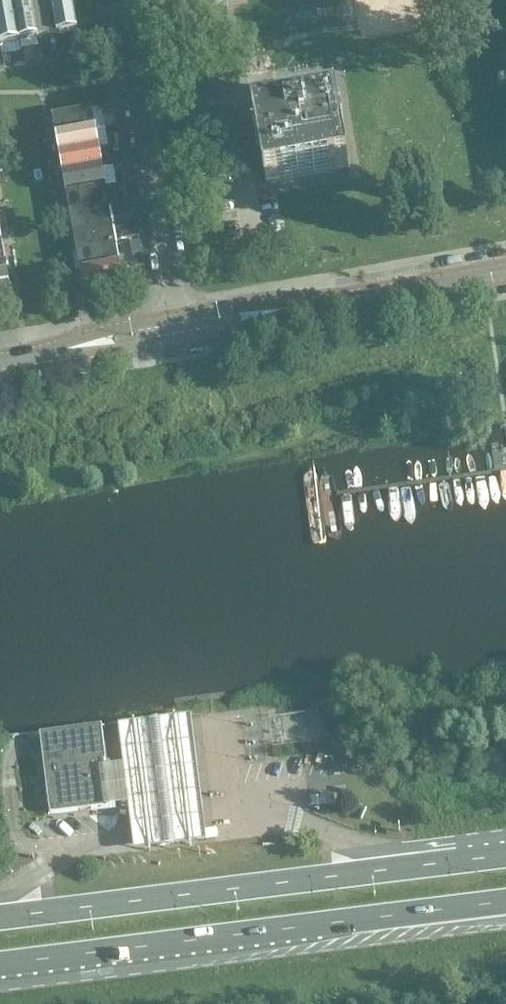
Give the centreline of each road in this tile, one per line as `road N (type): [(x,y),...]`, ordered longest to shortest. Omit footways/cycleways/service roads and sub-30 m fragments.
road 1 (primary): [(0,974),(505,909)]
road 2 (primary): [(412,860),(0,915)]
road 3 (residential): [(176,328),(112,0)]
road 4 (tertiary): [(176,328),(505,271)]
road 5 (tertiary): [(0,361),(176,328)]

